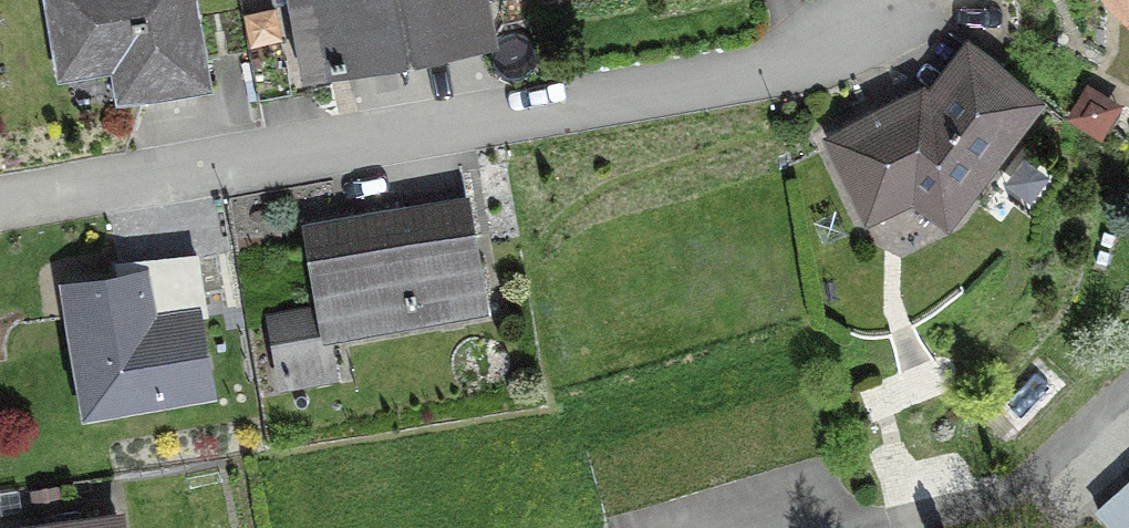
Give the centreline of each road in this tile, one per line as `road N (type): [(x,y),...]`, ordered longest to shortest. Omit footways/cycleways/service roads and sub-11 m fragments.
road 1 (residential): [(0,205),(795,66),(929,0)]
road 2 (residential): [(906,527),(1016,489),(1128,387)]

